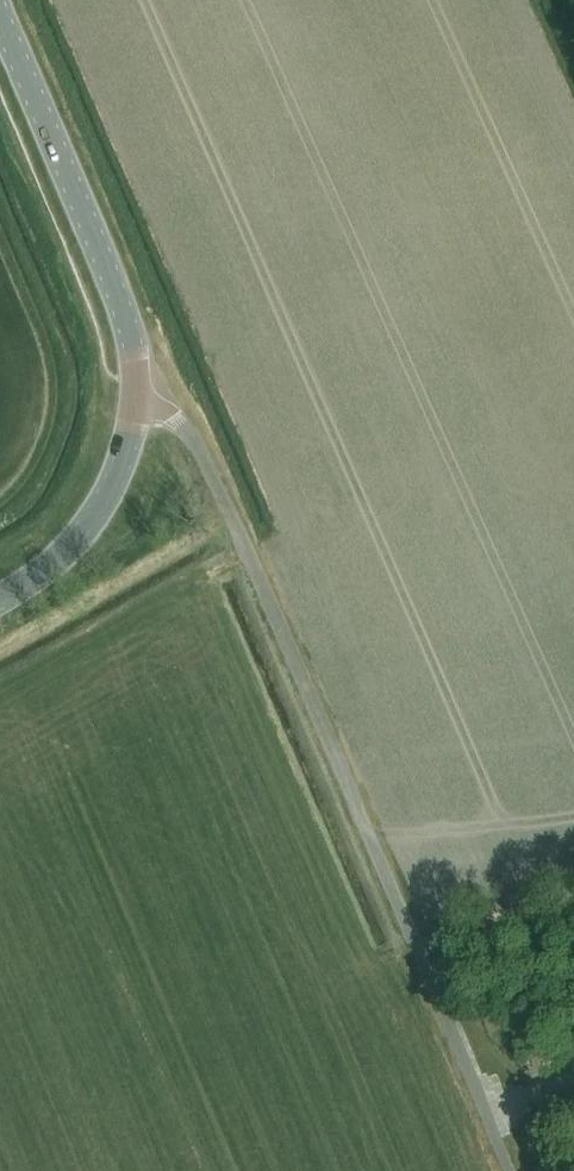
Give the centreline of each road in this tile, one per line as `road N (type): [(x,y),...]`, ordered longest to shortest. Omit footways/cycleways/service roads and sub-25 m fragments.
road 1 (unclassified): [(0,599),(62,559),(101,510),(126,453),(135,387),(125,317),(0,10)]

